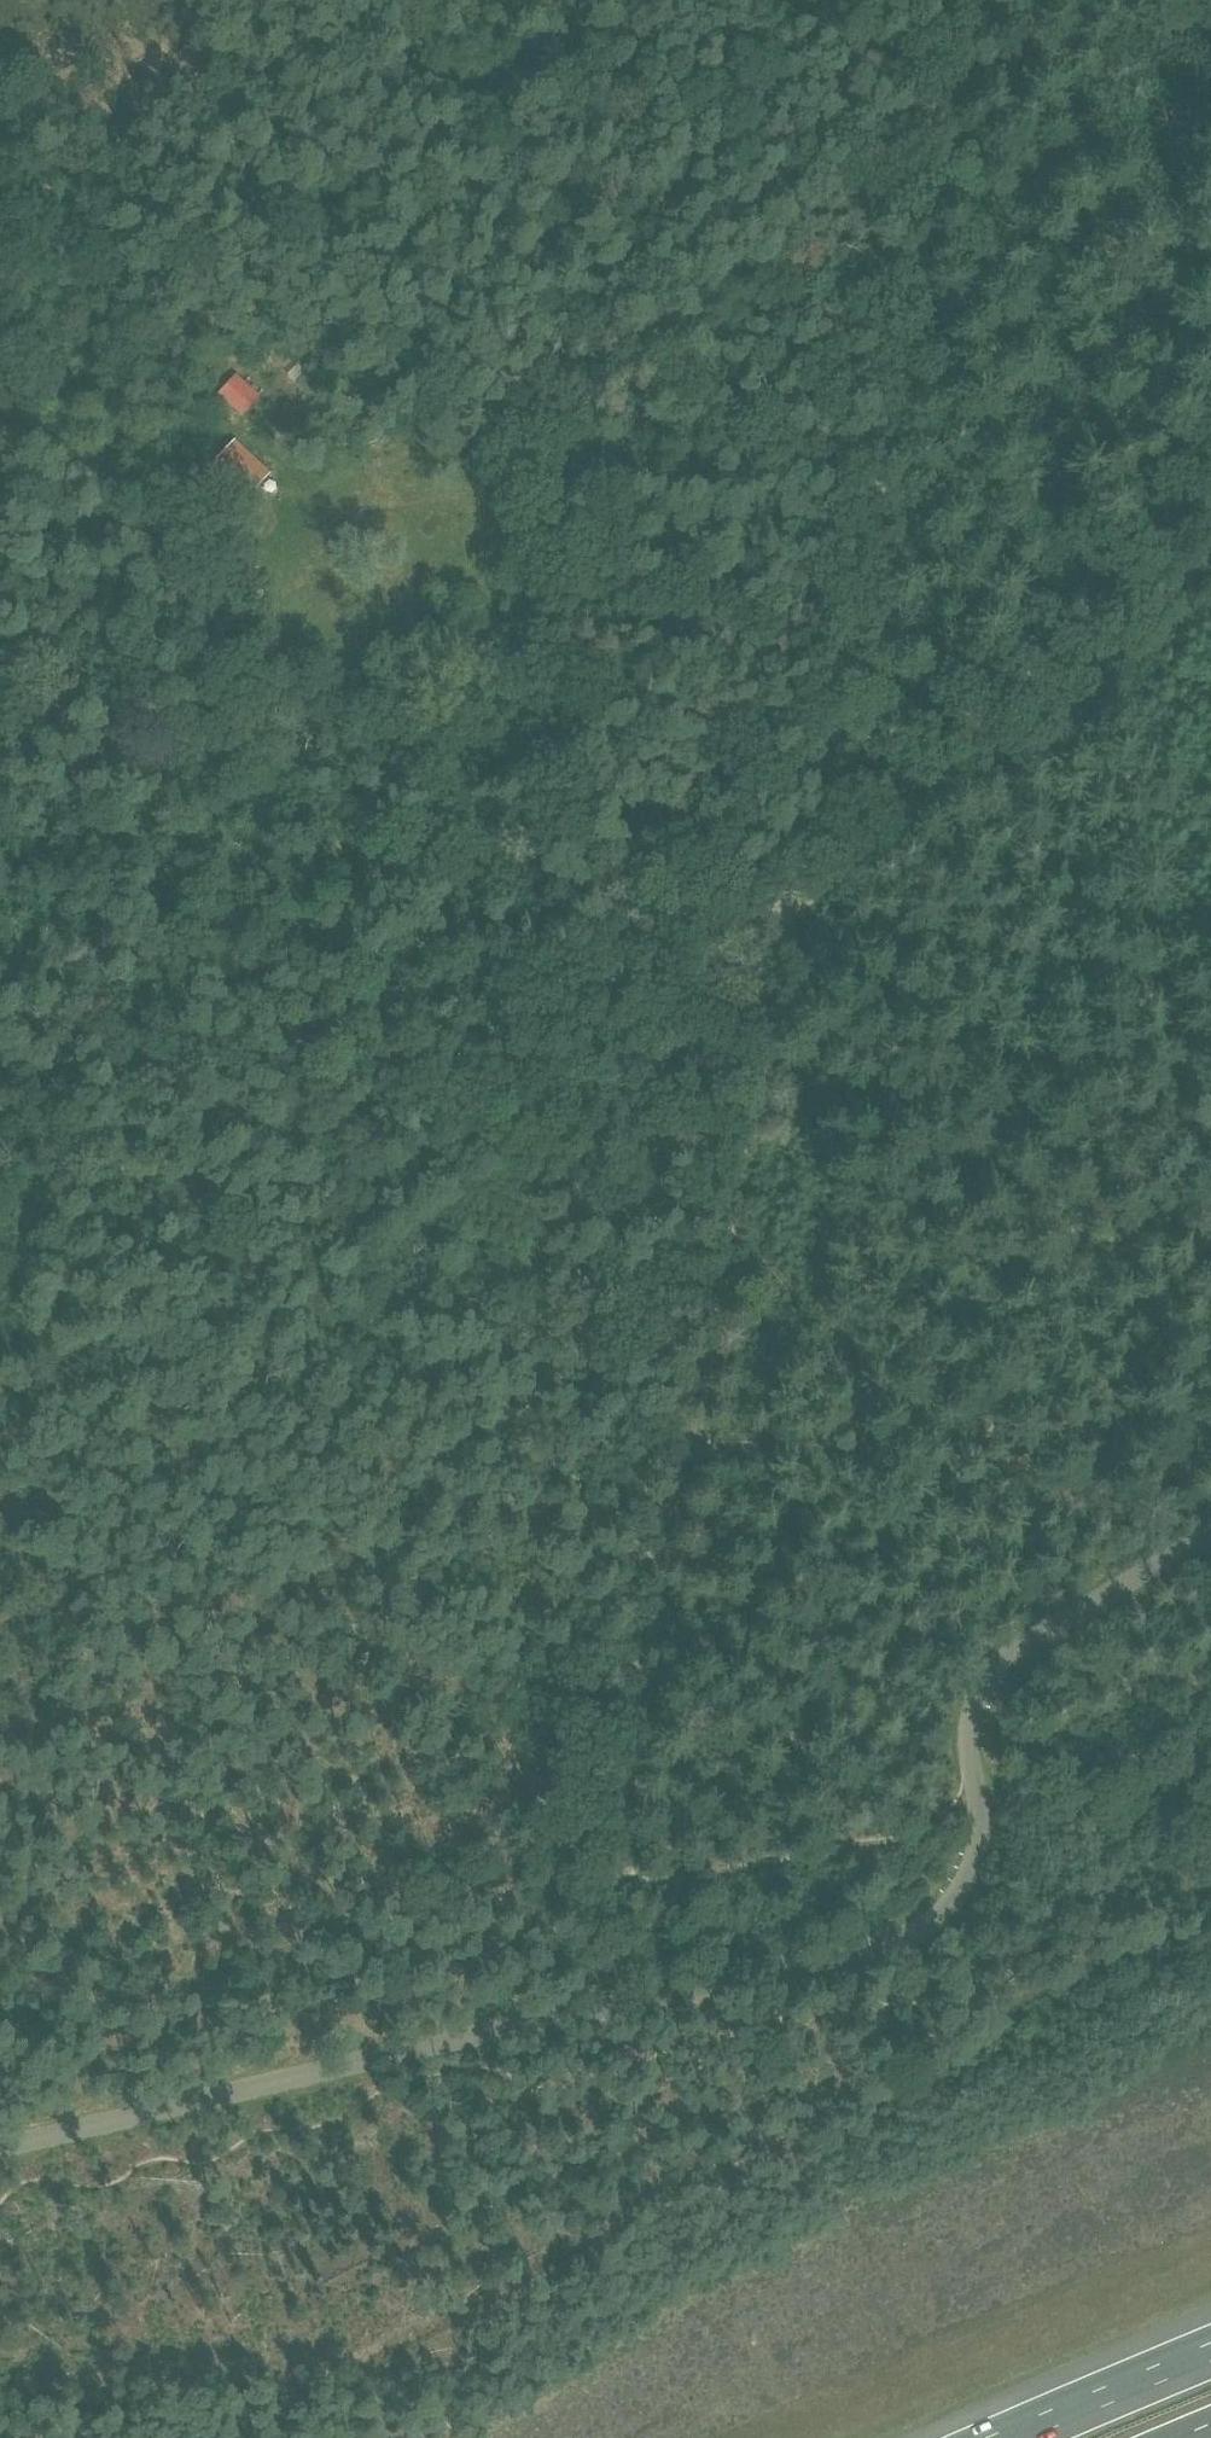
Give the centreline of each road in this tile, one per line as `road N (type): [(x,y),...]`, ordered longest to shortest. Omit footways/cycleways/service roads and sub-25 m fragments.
road 1 (unclassified): [(0,2147),(890,1943),(943,1907),(974,1855),(980,1816),(968,1736),(993,1668),(1020,1642),(1210,1530)]
road 2 (track): [(781,912),(794,894),(970,0)]
road 3 (track): [(0,1112),(715,944),(781,912)]
road 4 (track): [(159,605),(176,692),(159,858),(162,909),(236,986),(269,1048)]
road 5 (motorway): [(1210,2352),(1005,2437)]

